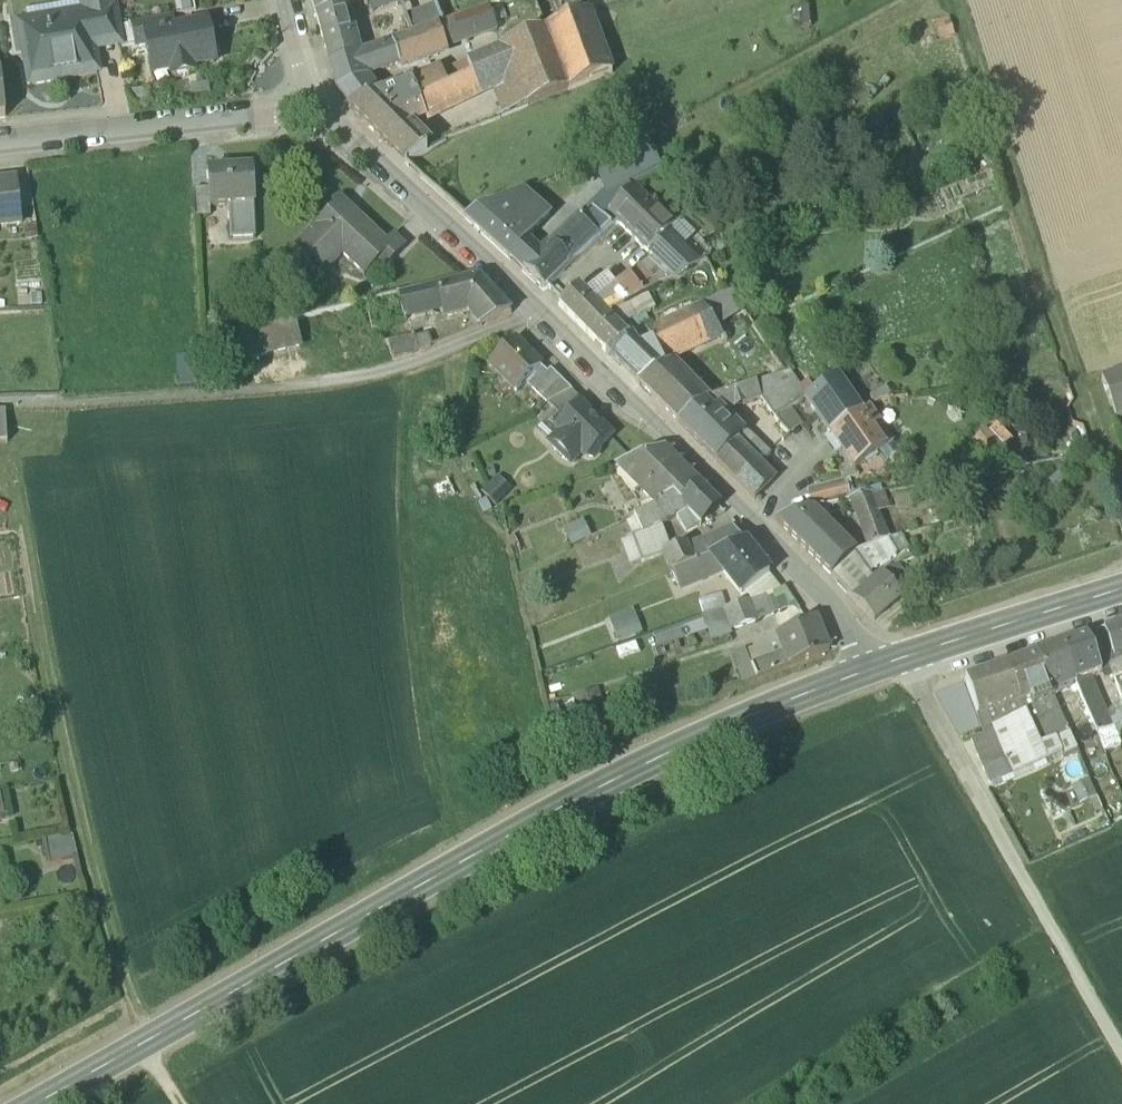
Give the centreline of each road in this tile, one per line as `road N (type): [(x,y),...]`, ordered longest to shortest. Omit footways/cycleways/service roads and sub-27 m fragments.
road 1 (secondary): [(876,669),(694,738),(40,1103)]
road 2 (tertiary): [(876,669),(814,586),(656,423),(316,107)]
road 3 (track): [(17,464),(81,840),(147,1043),(180,1103)]
road 4 (track): [(904,657),(1121,1049)]
road 5 (residential): [(0,141),(316,107)]
road 6 (secondary): [(1121,590),(876,669)]
road 7 (track): [(234,394),(0,406)]

